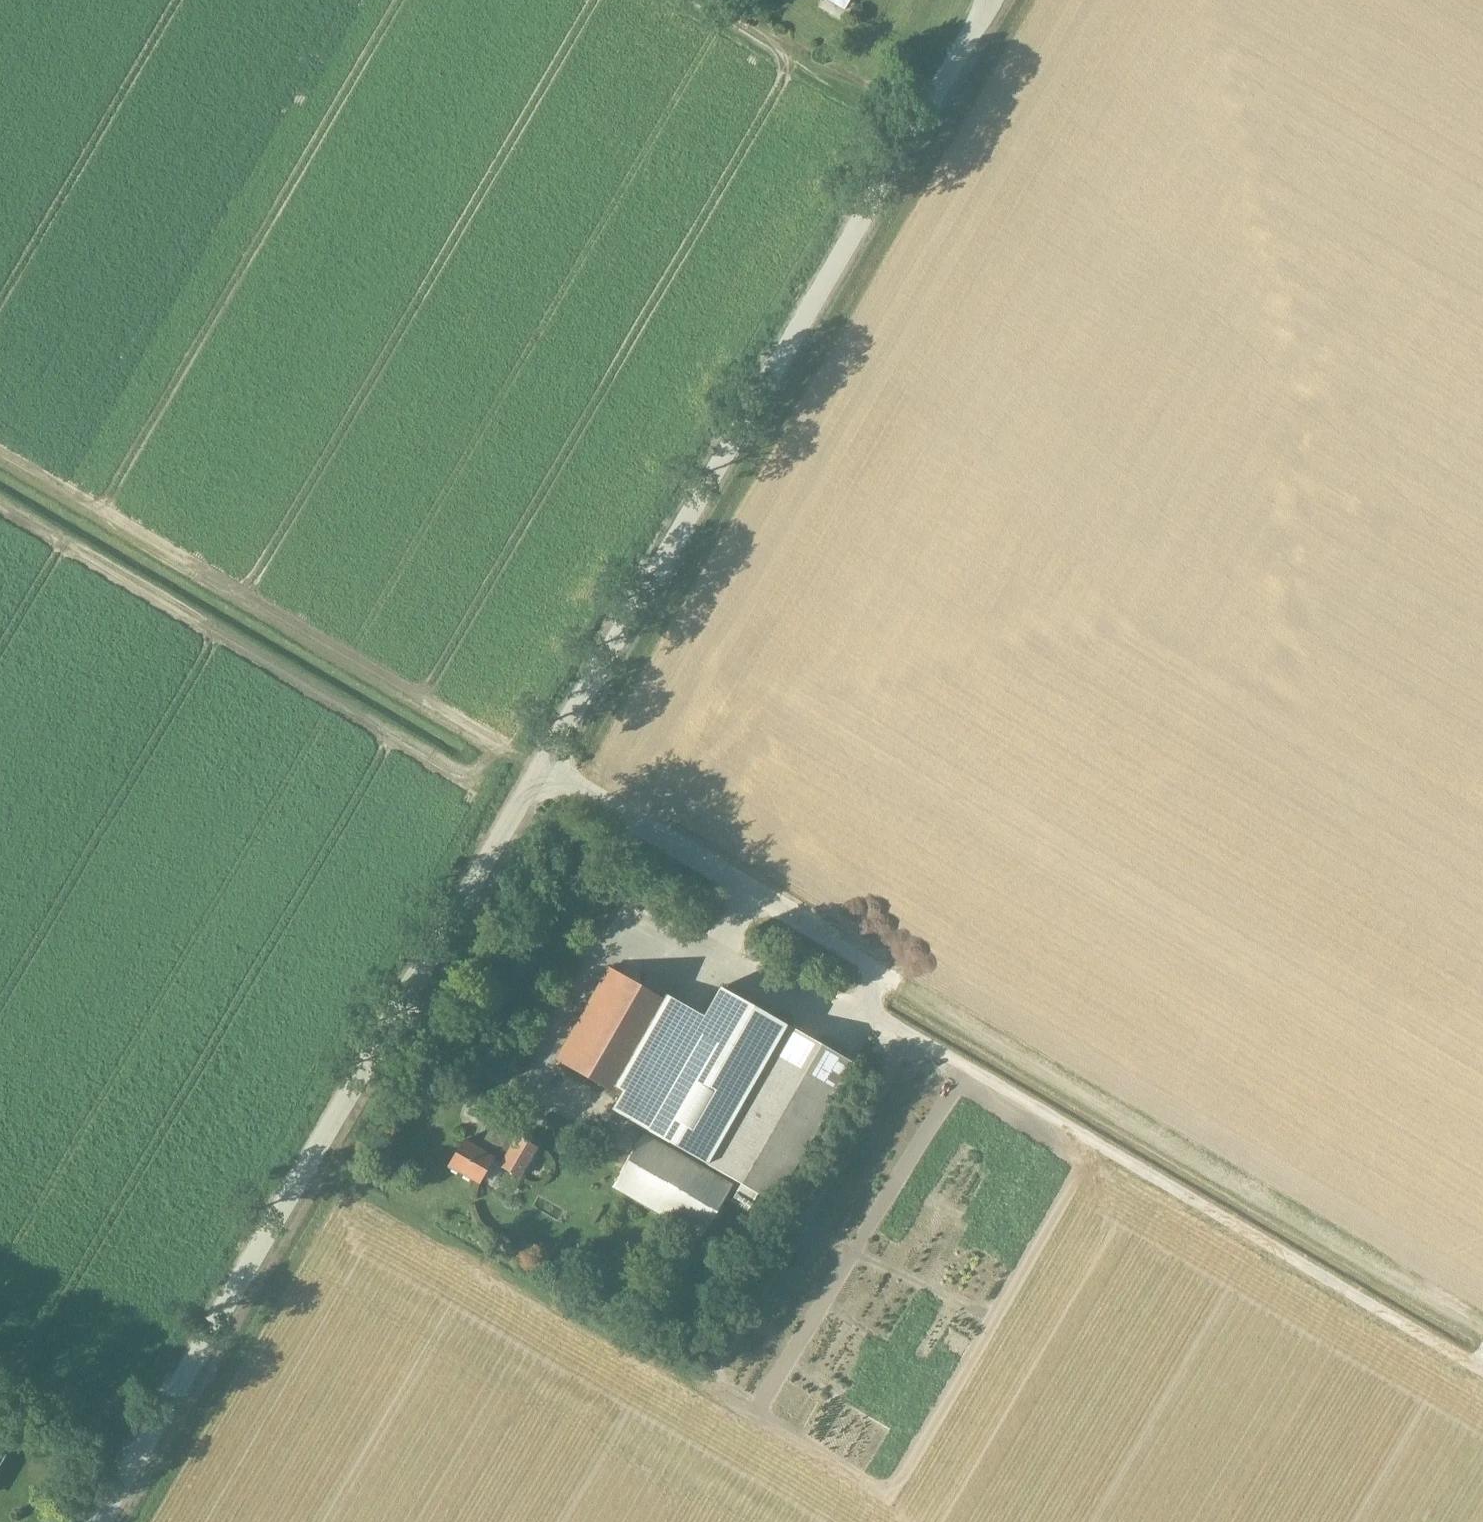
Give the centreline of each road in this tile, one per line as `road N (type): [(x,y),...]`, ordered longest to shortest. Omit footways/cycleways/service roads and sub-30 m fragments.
road 1 (unclassified): [(97,1521),(989,0)]

